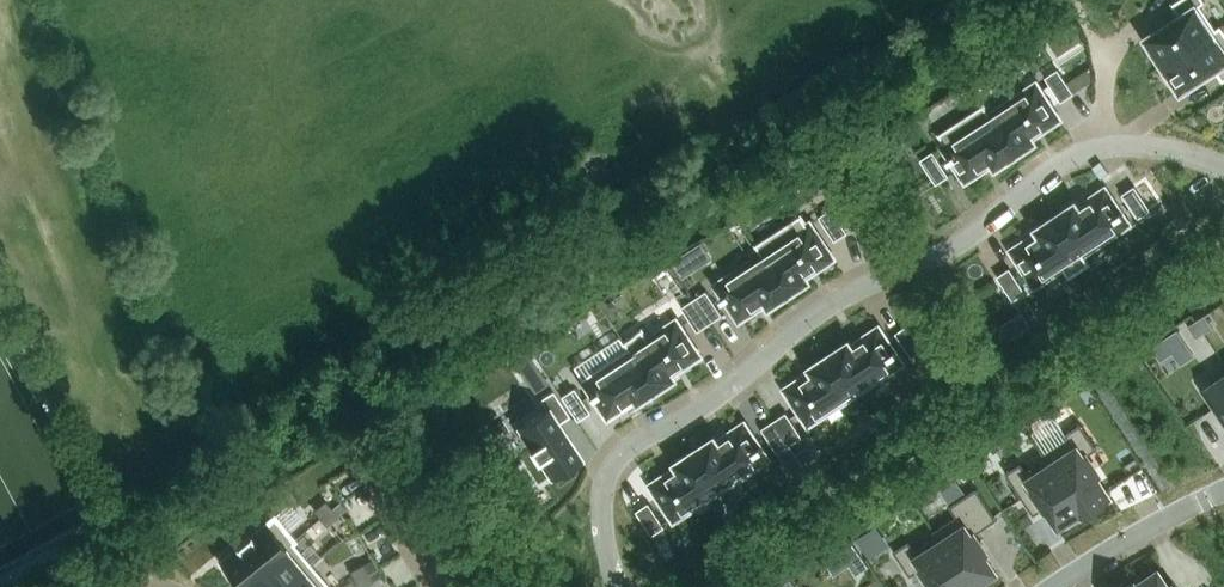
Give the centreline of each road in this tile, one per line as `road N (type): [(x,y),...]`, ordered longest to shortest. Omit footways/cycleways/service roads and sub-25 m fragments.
road 1 (residential): [(618,586),(599,526),(604,477),(624,445),(683,419),(737,382),(797,322),(948,248),(1039,175),(1112,143)]
road 2 (residential): [(1223,489),(1052,586)]

